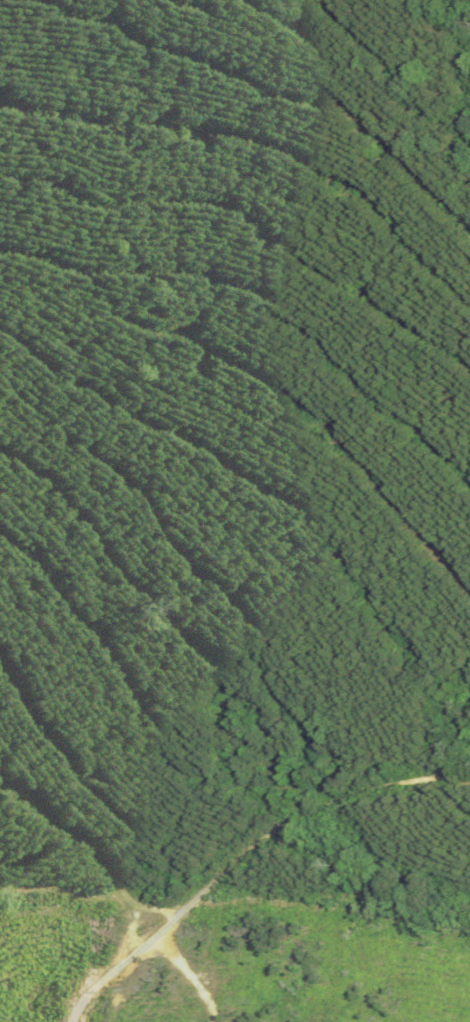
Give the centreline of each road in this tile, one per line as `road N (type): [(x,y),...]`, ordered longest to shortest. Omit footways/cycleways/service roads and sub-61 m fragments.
road 1 (track): [(74,1021),(81,1002),(154,929),(261,839),(310,811),(389,783),(469,783)]
road 2 (track): [(469,192),(288,0)]

